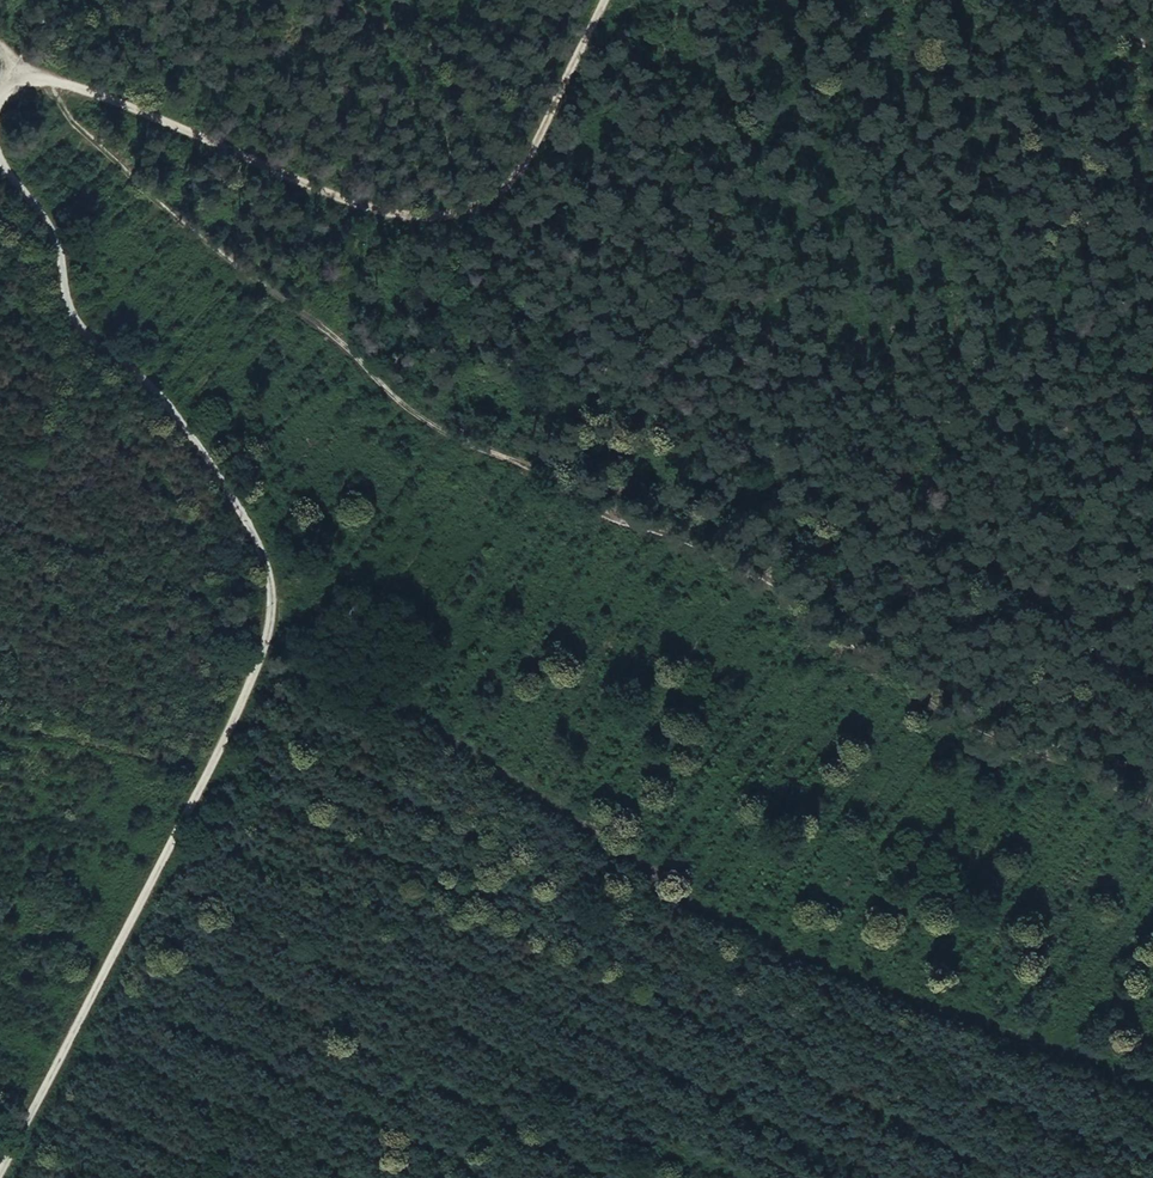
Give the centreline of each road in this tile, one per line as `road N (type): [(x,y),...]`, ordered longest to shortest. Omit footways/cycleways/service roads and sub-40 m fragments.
road 1 (track): [(0,58),(430,422),(526,473),(728,557),(953,715),(1152,814)]
road 2 (track): [(0,1168),(268,637),(278,597),(234,493),(143,380),(74,322),(48,221),(0,155)]
road 3 (track): [(268,637),(587,822),(669,885),(780,943),(1152,1082)]
road 4 (track): [(0,73),(14,64),(32,68),(392,211),(450,215),(505,188),(609,0)]
road 5 (track): [(268,637),(219,605),(0,518)]
road 6 (track): [(0,726),(200,771)]

